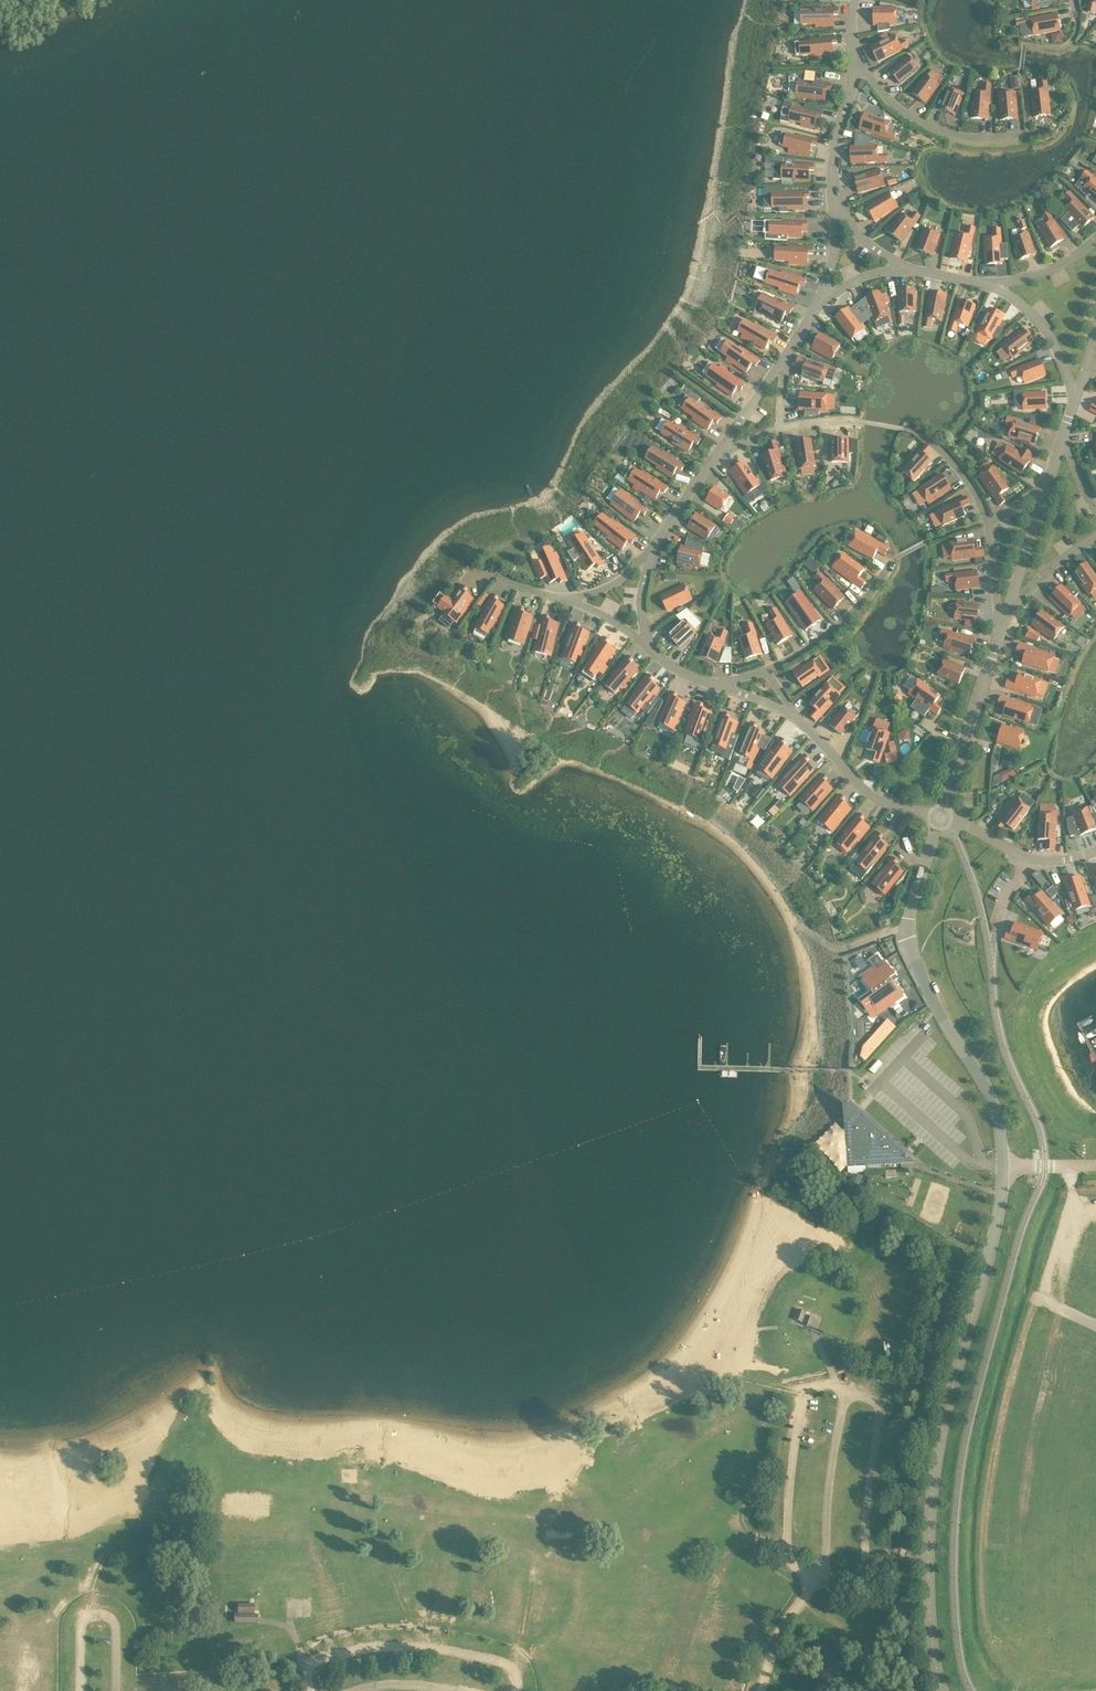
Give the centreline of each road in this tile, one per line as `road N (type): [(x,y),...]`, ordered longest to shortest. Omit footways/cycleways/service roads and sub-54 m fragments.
road 1 (unclassified): [(944,1690),(928,1575),(936,1461),(996,1224),(1003,1164)]
road 2 (residential): [(997,1112),(908,948),(909,914),(940,816)]
road 3 (residential): [(854,55),(887,98),(925,124),(968,137),(1028,134)]
road 4 (residential): [(940,816),(999,631)]
road 5 (residential): [(940,816),(873,797),(804,725)]
road 6 (residential): [(766,670),(830,634),(891,563)]
road 7 (residential): [(992,284),(1045,331),(1075,399)]
road 8 (track): [(1047,1303),(1046,1278),(1070,1200),(1069,1166)]
road 9 (residential): [(832,193),(854,55)]
road 10 (residential): [(1007,609),(1048,483)]

